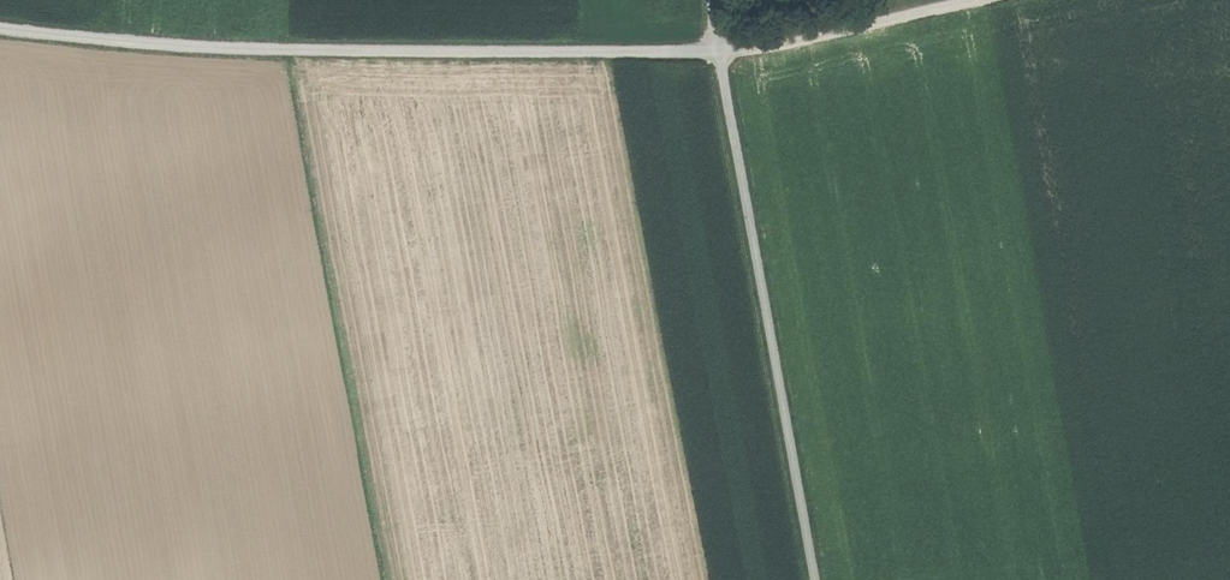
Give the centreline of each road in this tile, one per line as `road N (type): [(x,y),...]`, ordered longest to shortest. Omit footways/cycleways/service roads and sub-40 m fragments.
road 1 (track): [(972,0),(718,53),(265,47),(0,25)]
road 2 (track): [(817,579),(714,0)]
road 3 (track): [(912,579),(1215,555)]

